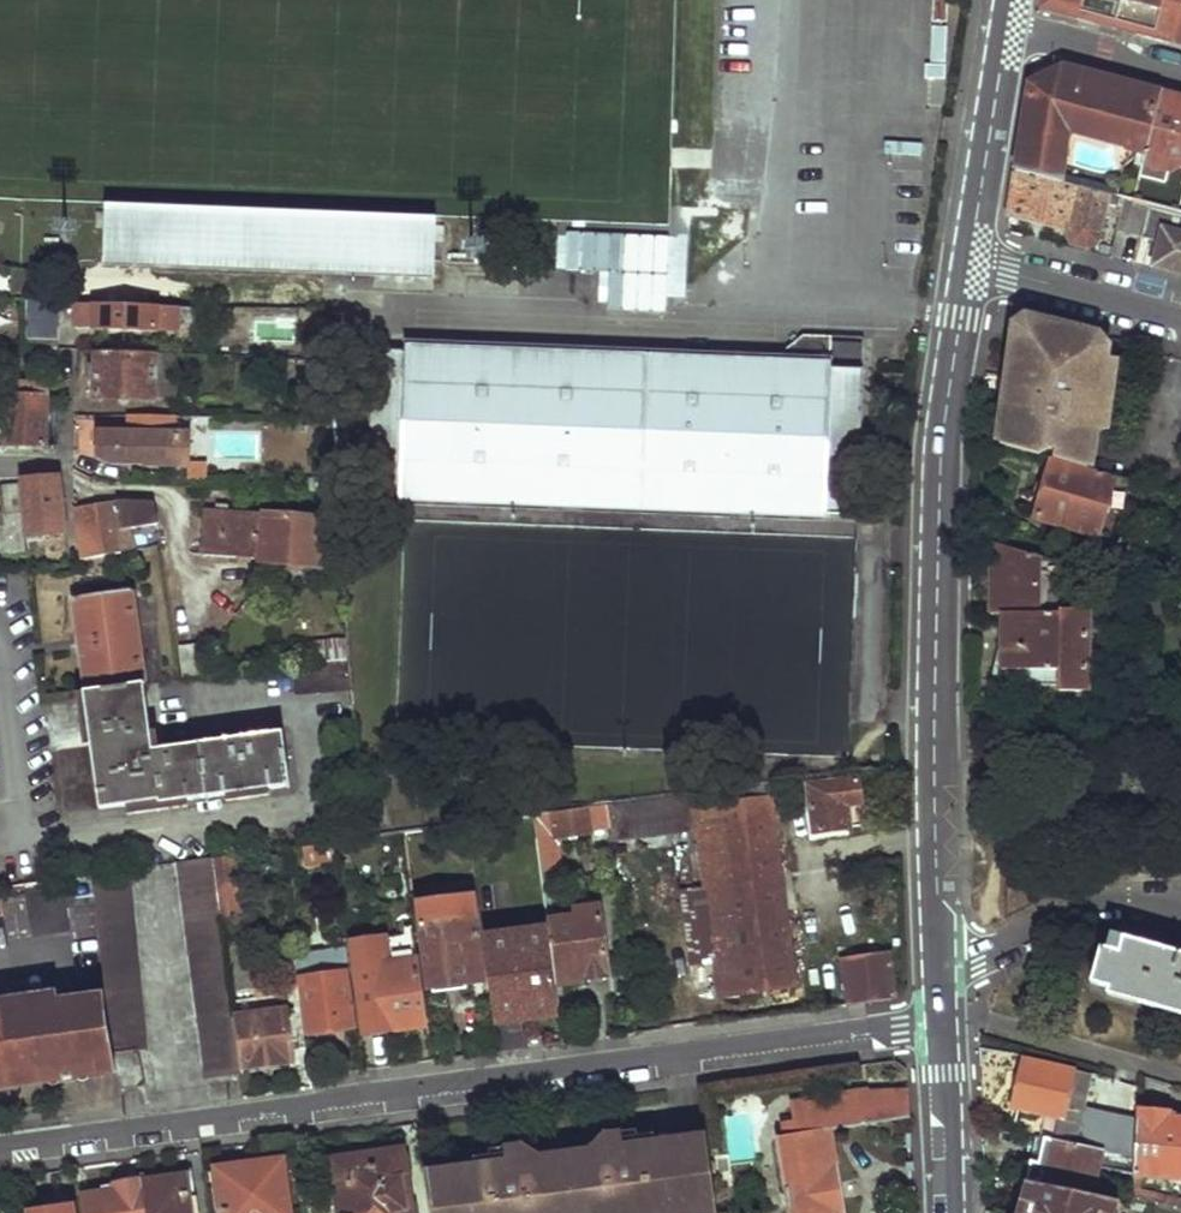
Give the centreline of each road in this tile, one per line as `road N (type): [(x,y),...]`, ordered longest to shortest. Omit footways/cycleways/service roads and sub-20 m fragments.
road 1 (residential): [(944,1015),(0,1152)]
road 2 (residential): [(941,962),(934,868),(940,491),(971,263)]
road 3 (residential): [(941,962),(976,961),(1057,924),(1130,902),(1180,906)]
road 4 (residential): [(1180,1078),(973,1015),(944,1015)]
road 5 (residential): [(971,263),(1006,25)]
road 6 (residential): [(1180,317),(971,263)]
road 7 (residential): [(952,1212),(944,1015)]
road 8 (residential): [(1006,25),(1180,72)]

